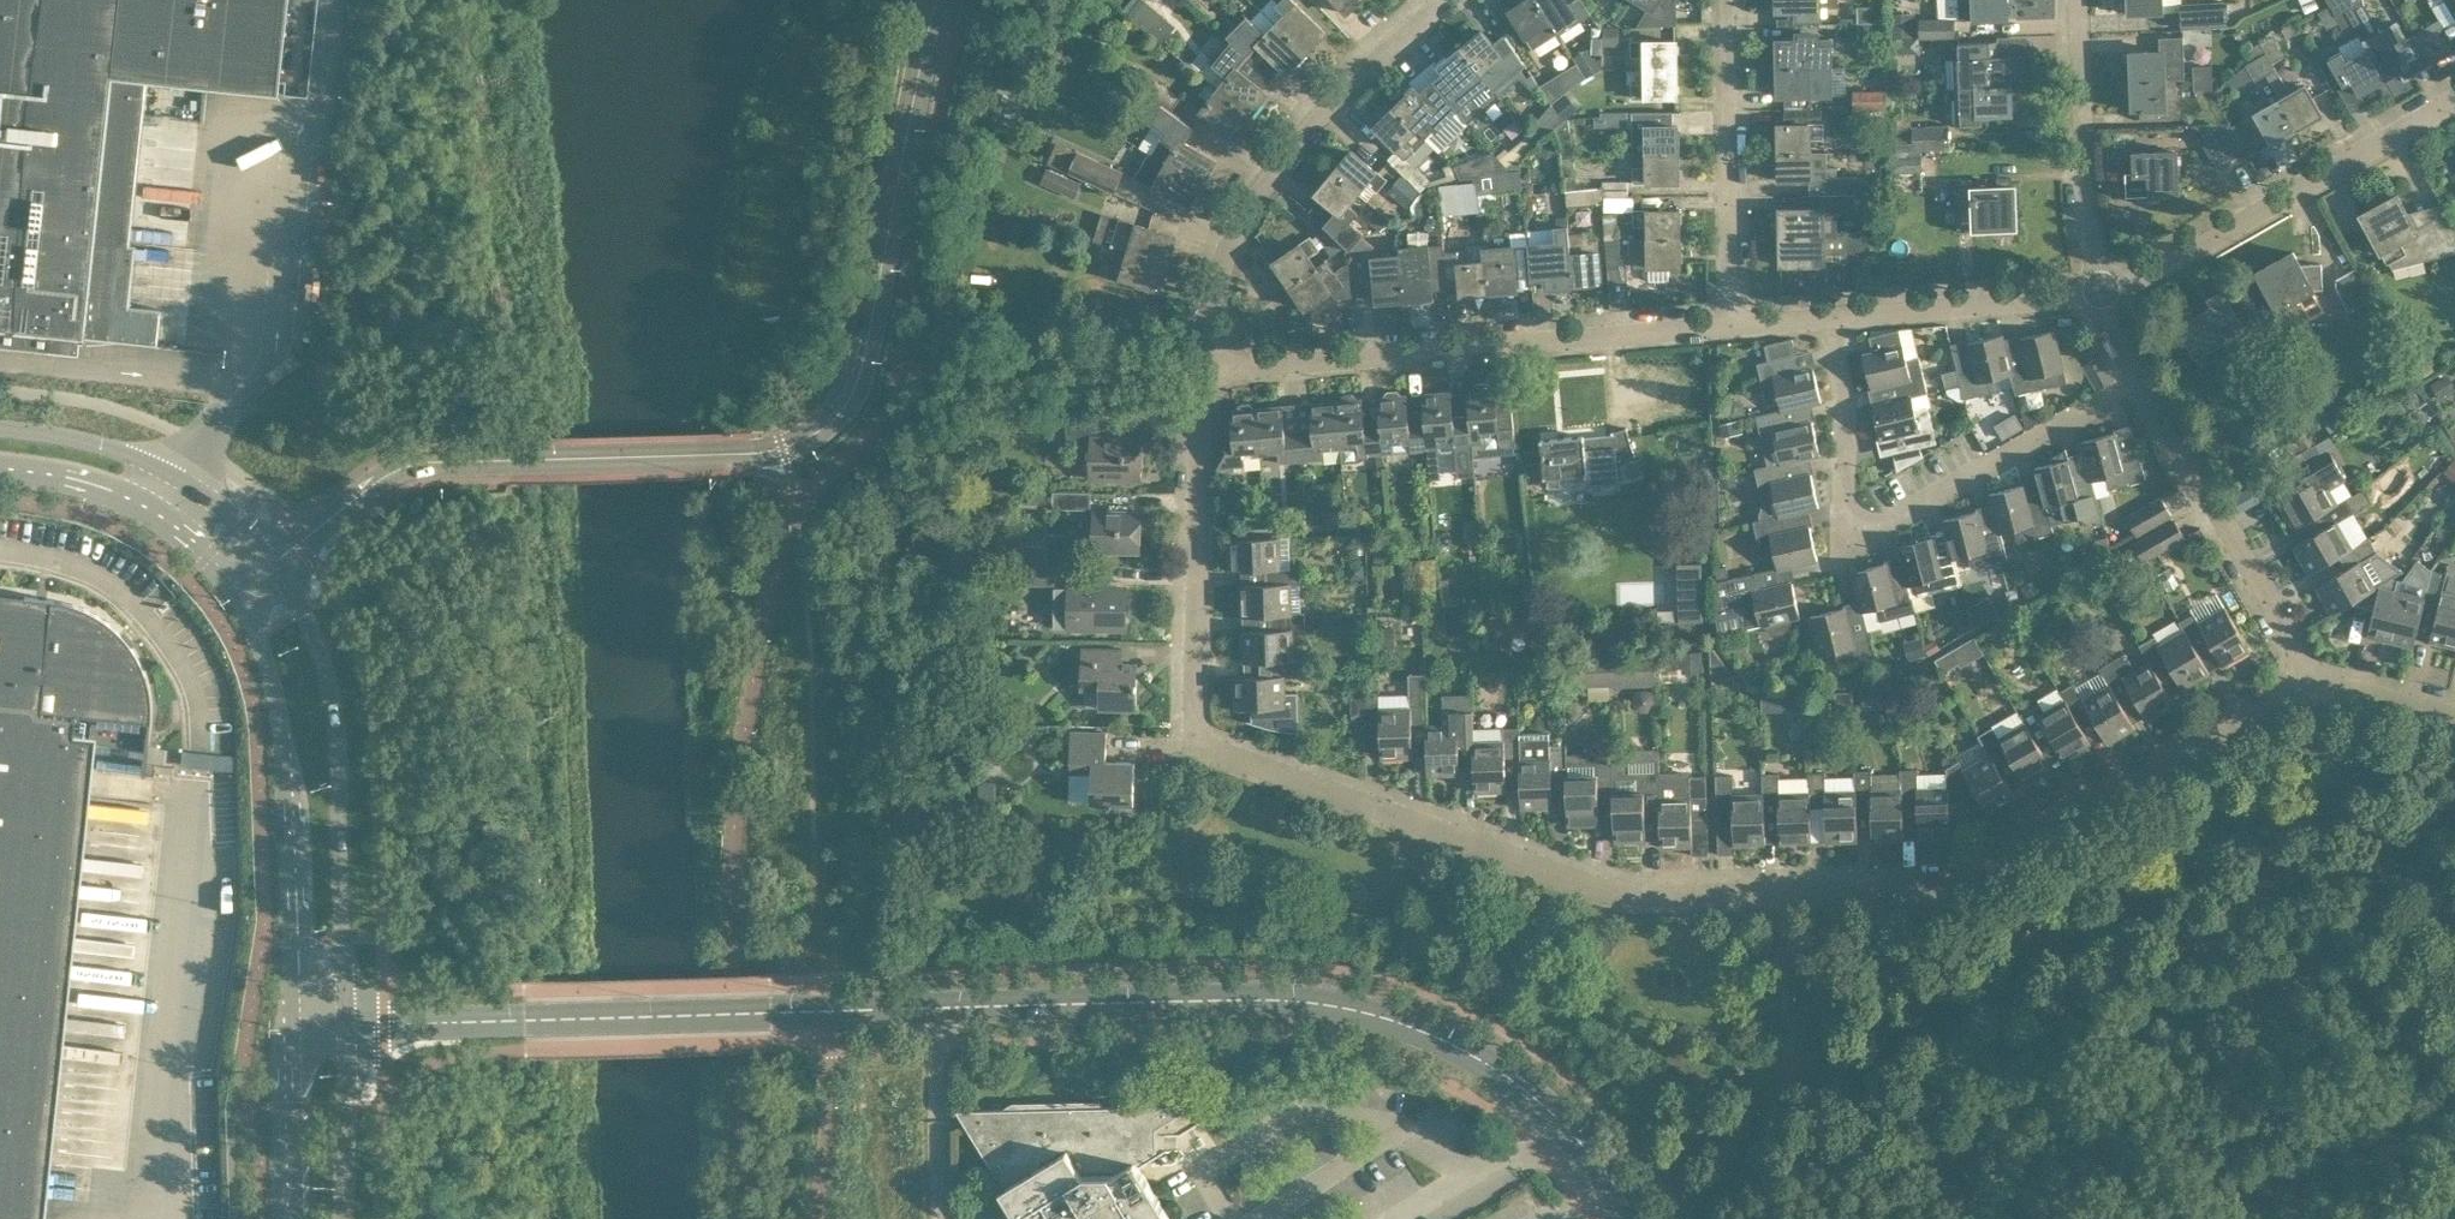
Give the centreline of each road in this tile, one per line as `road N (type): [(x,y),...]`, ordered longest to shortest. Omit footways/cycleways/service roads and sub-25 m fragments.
road 1 (residential): [(2316,677),(1997,861),(1952,878),(1659,892),(1592,881),(1198,741),(1191,720),(1201,367)]
road 2 (tertiary): [(274,562),(381,476),(424,461),(753,452),(826,426),(850,403),(870,340),(924,45),(939,0)]
road 3 (tertiary): [(1632,1218),(1607,1176),(1514,1085),(1365,1019),(1284,1008),(773,1009)]
road 4 (residential): [(2142,377),(1877,535),(1852,527),(1844,503),(1842,393),(1823,314)]
road 5 (residential): [(1201,367),(1726,323)]
road 6 (track): [(811,979),(814,752),(804,512),(814,483)]
road 7 (secondary): [(351,1028),(340,734),(305,612),(274,562)]
road 8 (residential): [(1201,367),(1212,294),(1240,217),(1318,107),(1437,0)]
road 9 (secondary): [(239,591),(278,684),(292,776),(301,1029)]
road 10 (tertiary): [(351,1028),(773,1009)]
road 11 (residential): [(2100,292),(2141,278),(2454,101)]
road 12 (residential): [(2142,377),(2316,677)]
road 13 (residential): [(1726,323),(1724,0)]
road 14 (secondary): [(274,562),(239,521),(140,464),(0,435)]
road 15 (residential): [(2100,292),(2083,201),(2078,0)]
road 16 (secondary): [(0,466),(62,474),(136,500),(209,553),(239,591)]
road 17 (residential): [(1823,314),(2100,292)]
road 18 (secondary): [(347,1218),(351,1028)]
road 19 (secondary): [(301,1029),(294,1218)]
road 20 (residential): [(2316,677),(2454,713)]

